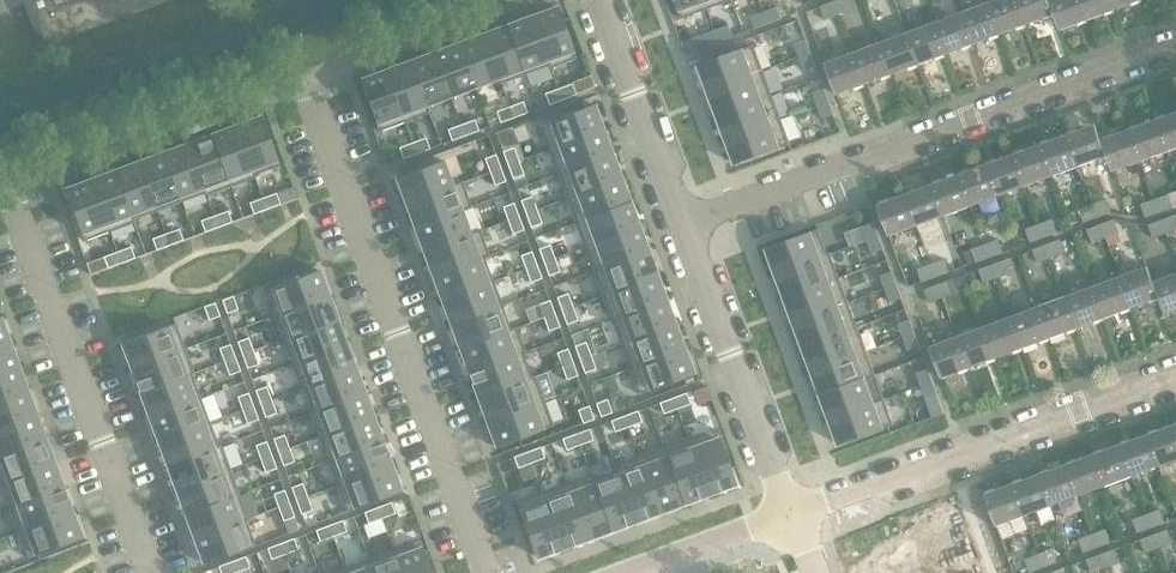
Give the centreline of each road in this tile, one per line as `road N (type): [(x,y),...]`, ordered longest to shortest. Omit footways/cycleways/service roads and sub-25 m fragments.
road 1 (residential): [(307,79),(489,572)]
road 2 (residential): [(683,229),(1175,46)]
road 3 (residential): [(12,188),(151,572)]
road 4 (residential): [(12,188),(307,79)]
road 5 (residential): [(791,519),(683,229)]
road 6 (residential): [(899,479),(1175,378)]
road 7 (residential): [(683,229),(598,0)]
road 8 (residential): [(307,79),(518,0)]
road 9 (residential): [(640,572),(791,519)]

